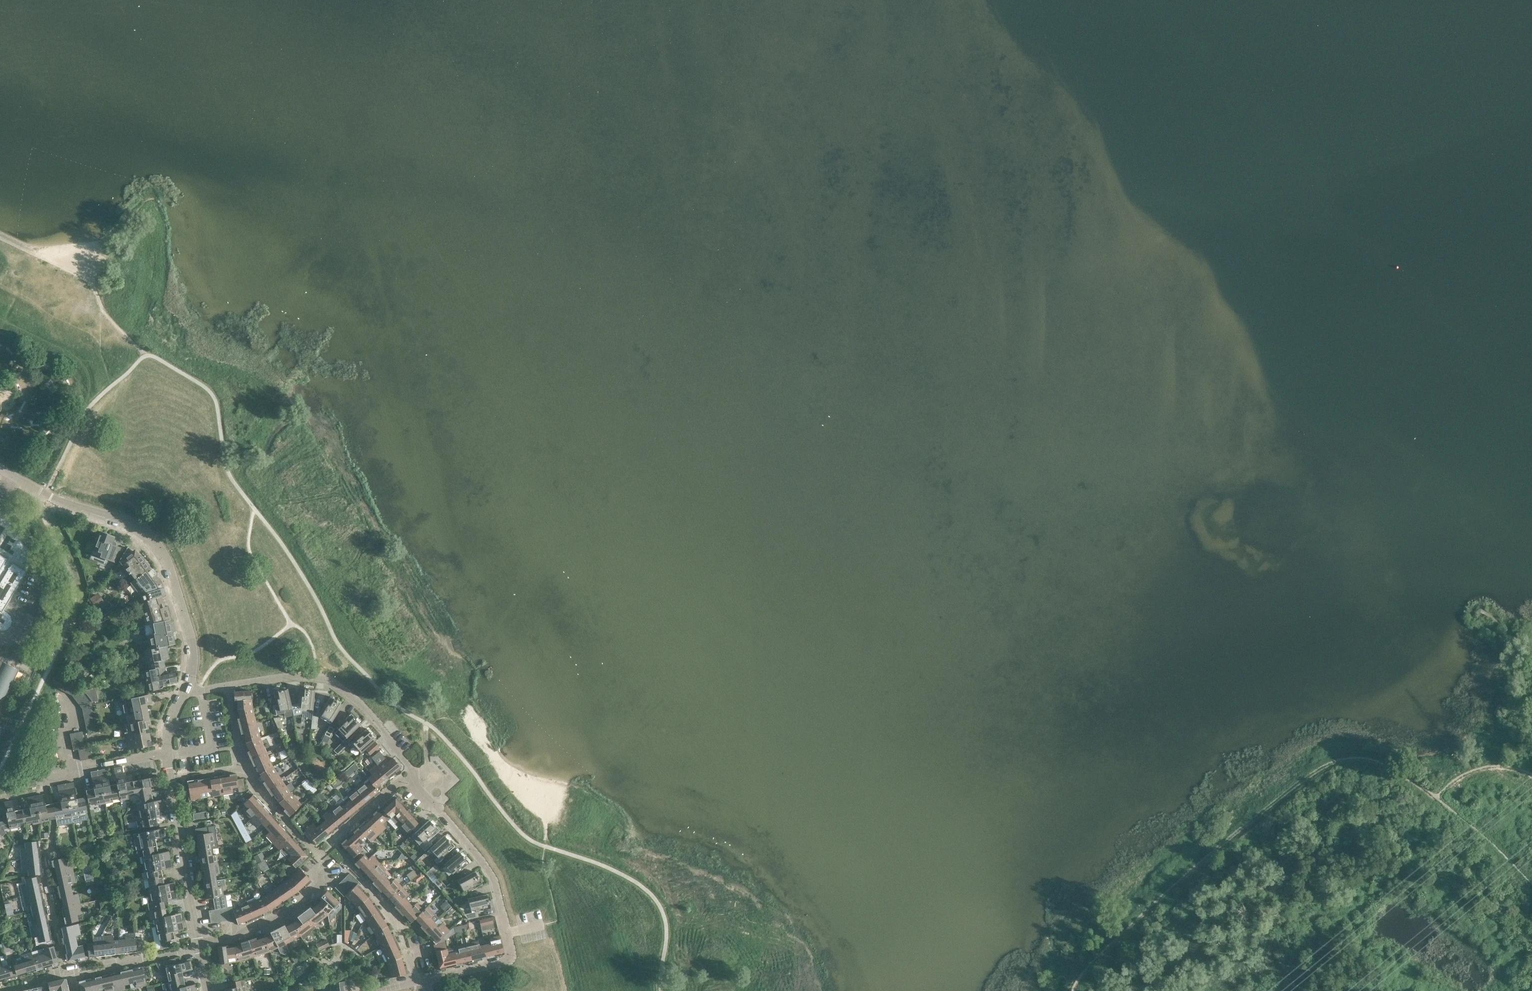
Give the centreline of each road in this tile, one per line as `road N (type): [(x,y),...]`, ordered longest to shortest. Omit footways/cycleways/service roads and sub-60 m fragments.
road 1 (residential): [(387,990),(512,959),(493,878),(412,781)]
road 2 (residential): [(185,692),(192,648),(170,571),(151,540),(0,467)]
road 3 (residential): [(185,692),(292,677),(326,681),(371,716),(412,781)]
road 4 (residential): [(201,946),(167,752)]
road 5 (residential): [(201,946),(300,906),(327,878),(321,857)]
road 6 (residential): [(68,975),(42,870),(53,827)]
road 7 (residential): [(68,975),(201,946)]
road 8 (residential): [(44,776),(167,752)]

